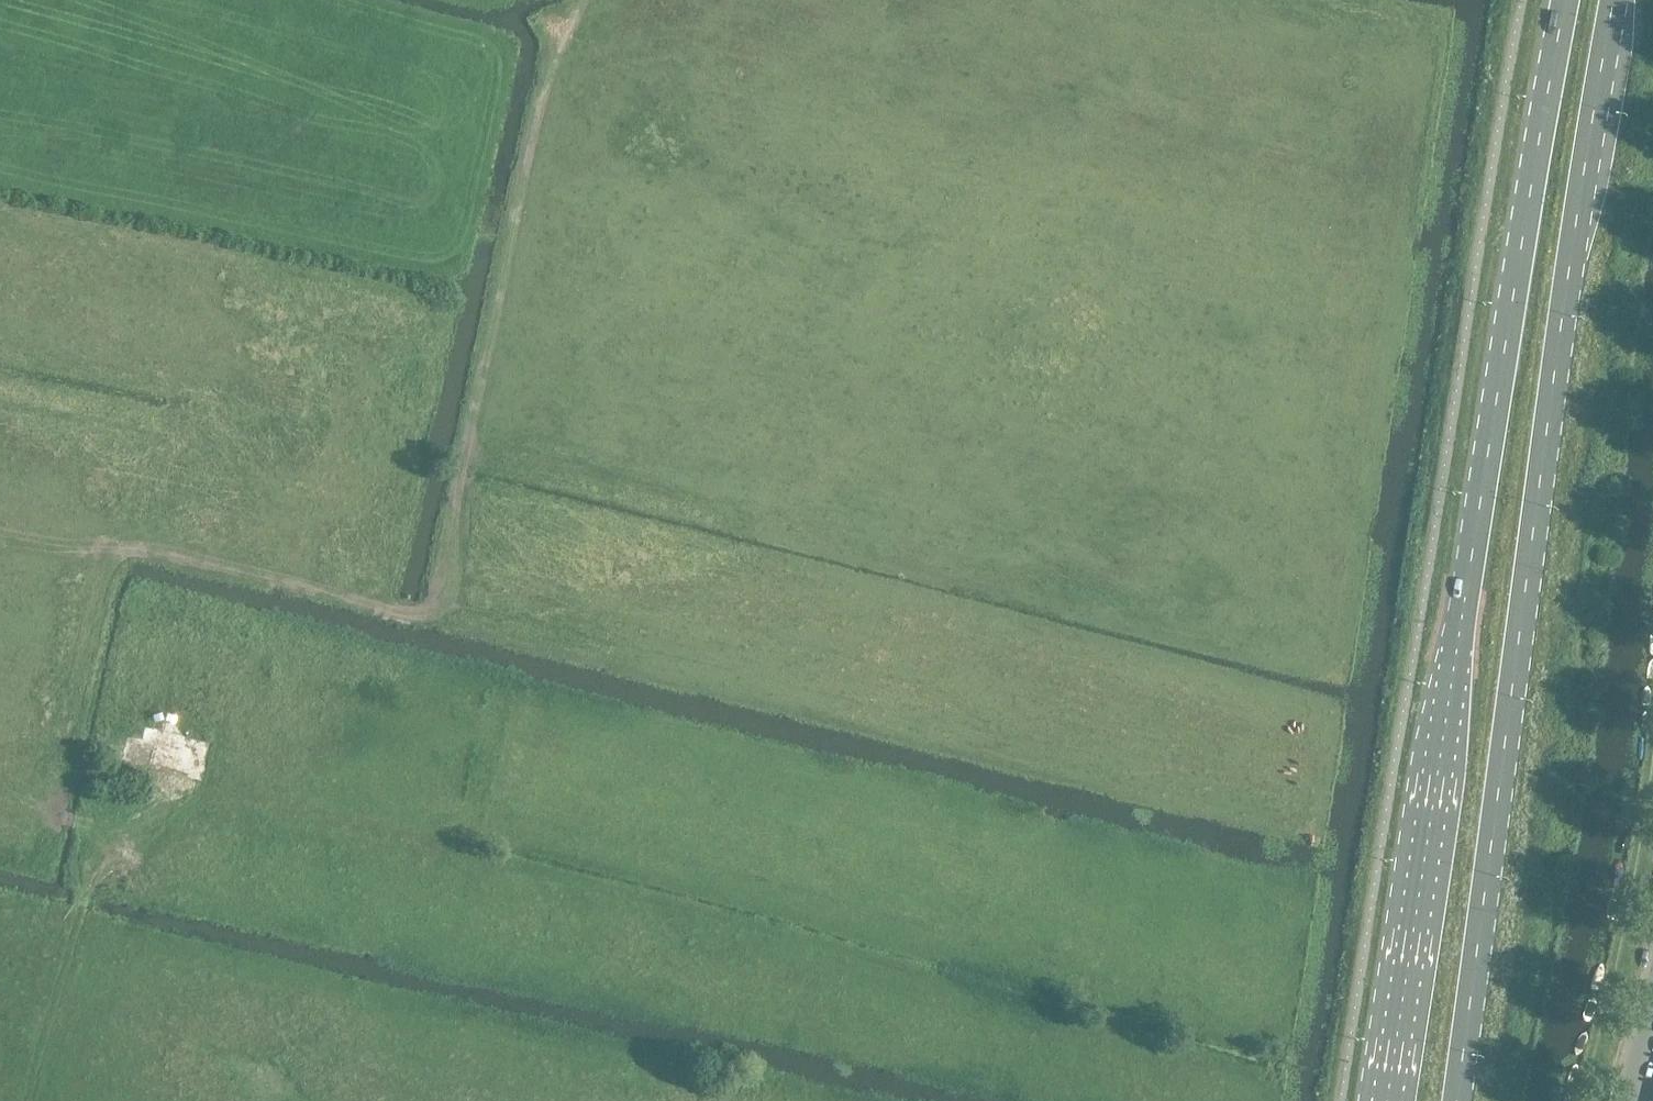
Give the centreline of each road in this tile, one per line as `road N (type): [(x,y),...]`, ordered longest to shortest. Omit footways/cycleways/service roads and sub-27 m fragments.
road 1 (primary): [(1560,0),(1380,1100)]
road 2 (primary): [(1455,1100),(1560,321),(1614,0)]
road 3 (track): [(0,539),(44,552),(128,546),(424,614),(551,33),(585,0)]
road 4 (track): [(94,866),(30,1100)]

